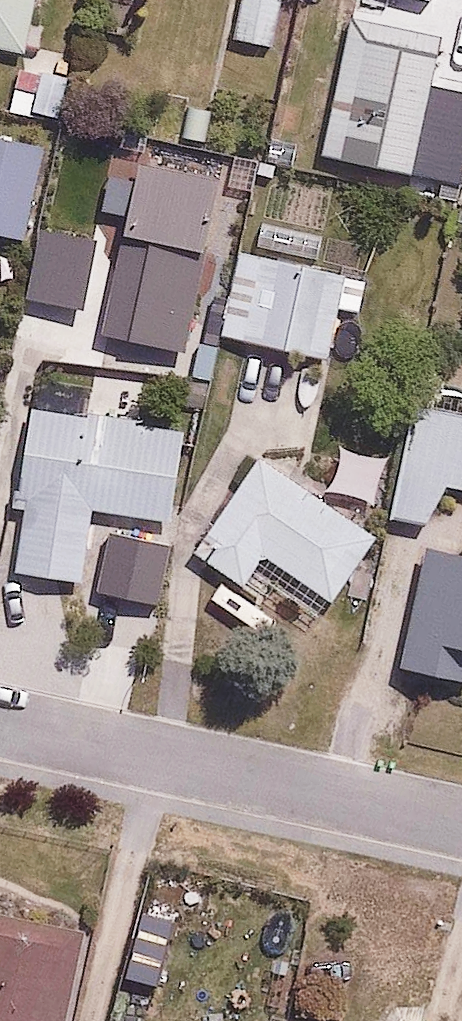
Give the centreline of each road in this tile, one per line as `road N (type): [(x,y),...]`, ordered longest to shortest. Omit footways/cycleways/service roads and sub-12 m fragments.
road 1 (residential): [(461,824),(0,724)]

